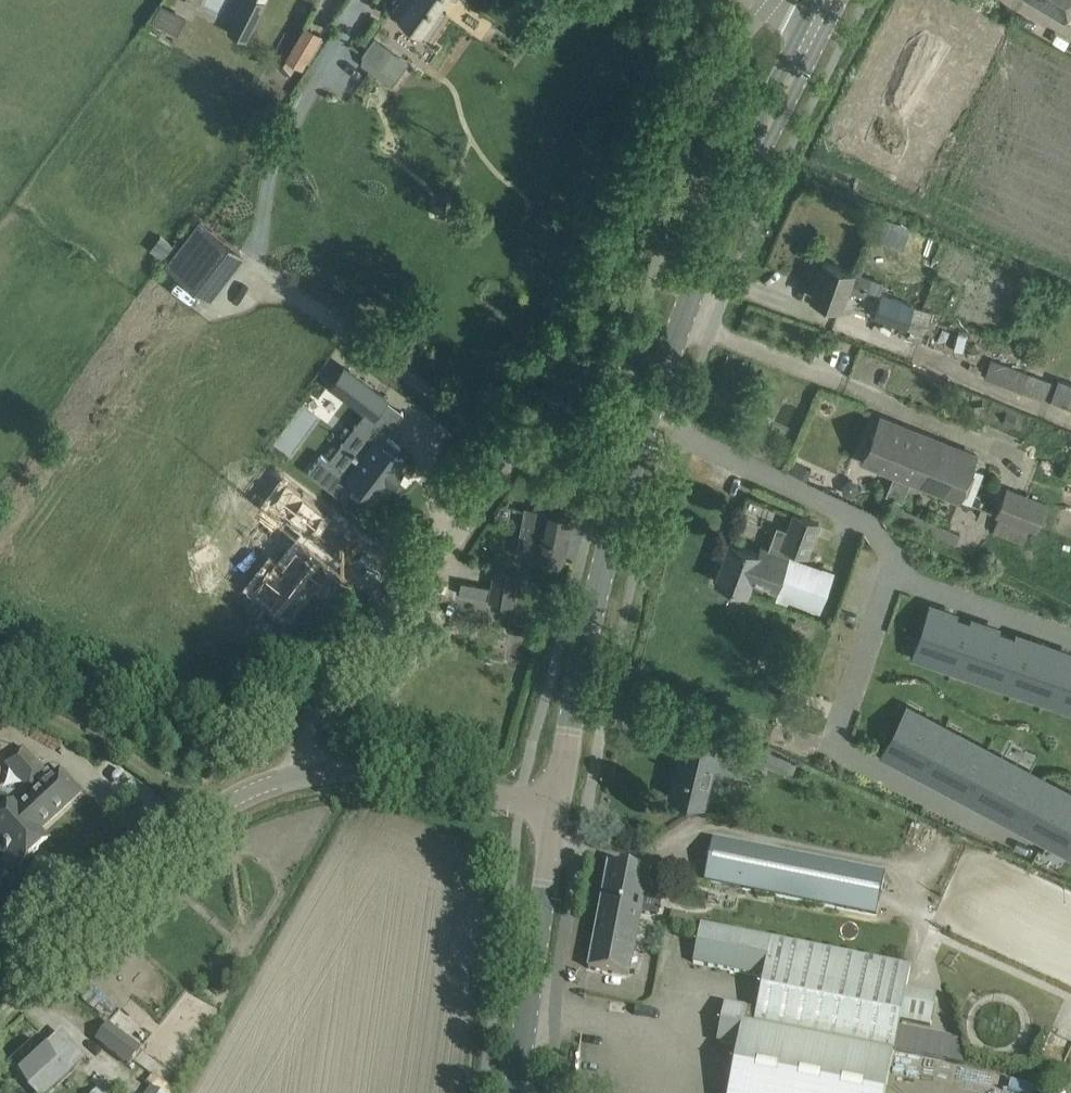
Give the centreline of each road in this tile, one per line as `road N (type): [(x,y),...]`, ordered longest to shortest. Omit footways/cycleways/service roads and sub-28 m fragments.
road 1 (tertiary): [(0,985),(98,892),(220,807),(265,786),(314,771),(364,772),(556,811)]
road 2 (residential): [(899,574),(832,751),(1031,853)]
road 3 (tertiary): [(556,811),(609,545),(644,425)]
road 4 (residential): [(899,574),(869,520),(644,425)]
road 5 (tertiary): [(644,425),(750,160)]
road 6 (tertiary): [(517,1092),(556,811)]
road 7 (residential): [(1070,636),(899,574)]
road 8 (tertiary): [(750,160),(771,140),(825,32)]
road 9 (tertiary): [(807,24),(752,132),(750,160)]

